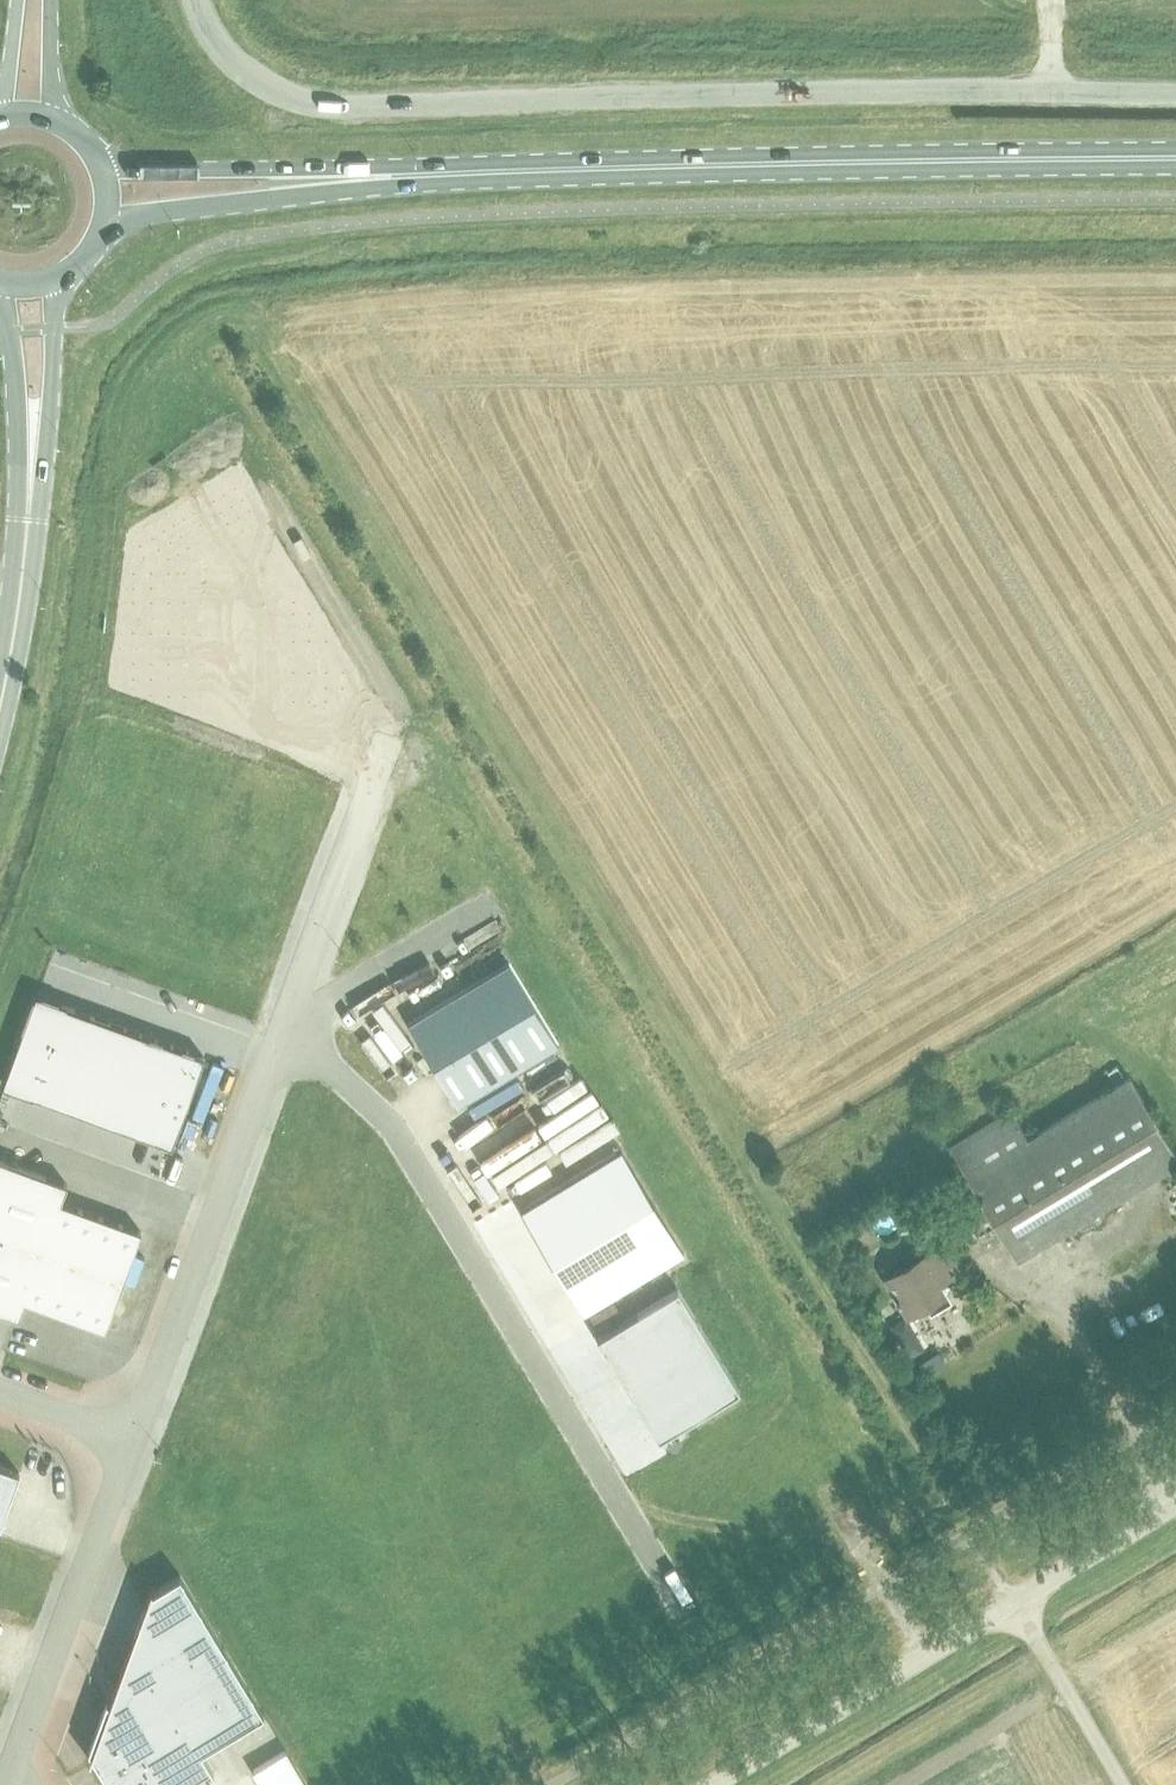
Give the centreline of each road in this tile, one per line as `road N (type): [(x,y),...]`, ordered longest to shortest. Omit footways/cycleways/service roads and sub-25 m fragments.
road 1 (unclassified): [(198,0),(214,38),(240,65),(294,98),(350,107),(856,89),(1175,90)]
road 2 (unclassified): [(131,1442),(380,764),(413,746)]
road 3 (primary): [(552,170),(1175,159)]
road 4 (unclassified): [(715,1784),(1175,1504)]
road 5 (primary): [(103,230),(166,214),(552,170)]
road 6 (primary): [(552,170),(102,168)]
road 7 (unclassified): [(14,1760),(131,1442)]
road 8 (secondary): [(30,523),(45,462),(59,278)]
road 9 (secondary): [(1,283),(30,523)]
road 10 (secondary): [(0,715),(30,523)]
road 11 (unclassified): [(0,1393),(131,1442)]

